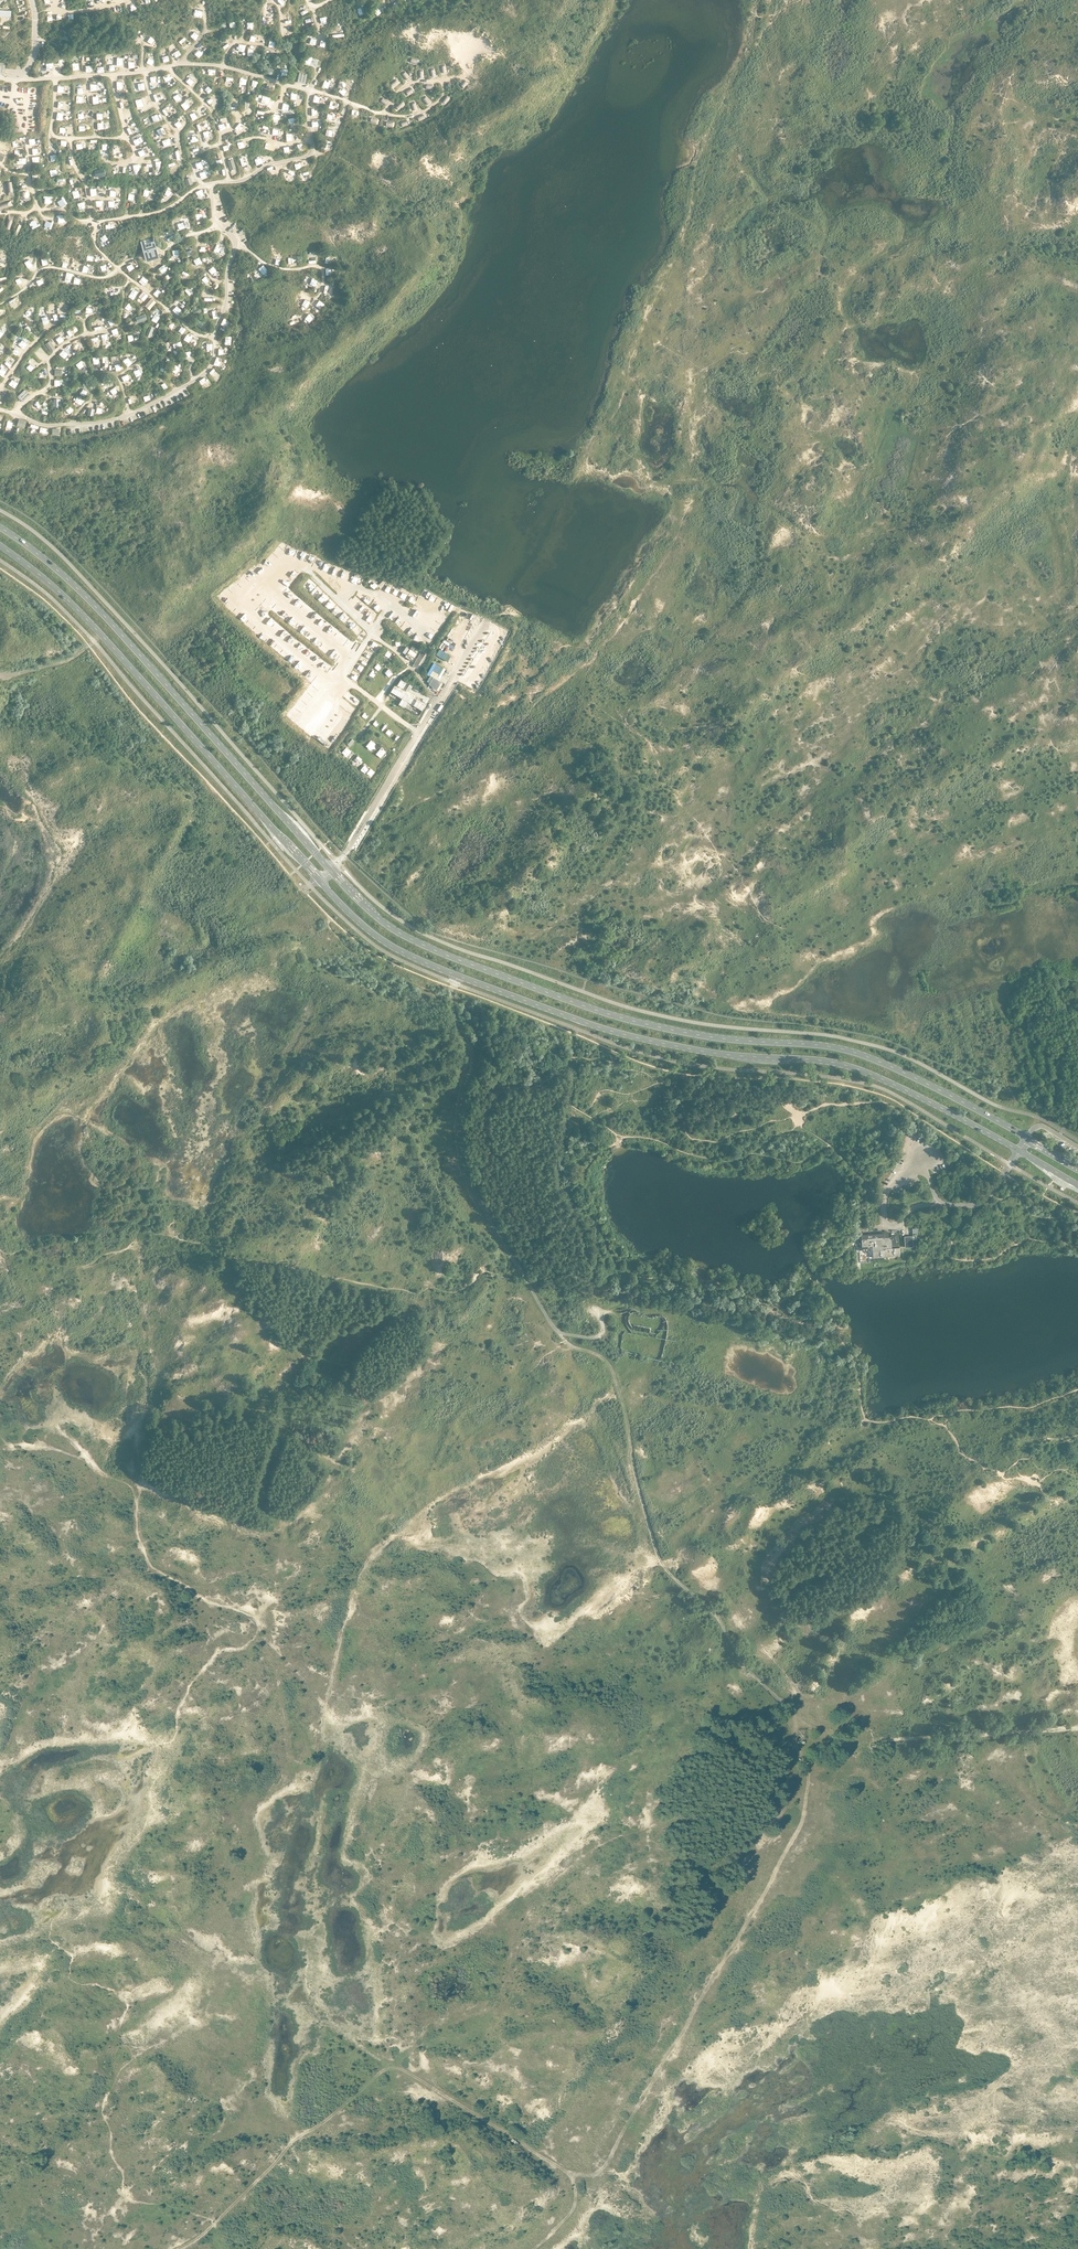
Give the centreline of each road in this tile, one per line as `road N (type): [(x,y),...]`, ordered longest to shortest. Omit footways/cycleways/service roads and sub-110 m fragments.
road 1 (primary): [(1077,1167),(876,1059),(617,1017),(399,932),(332,871),(76,587),(0,527)]
road 2 (primary): [(0,547),(99,633),(335,898),(389,944),(630,1037),(870,1074),(1077,1185)]
road 3 (track): [(620,1392),(468,1485),(378,1553),(351,1604),(324,1721),(308,1997),(321,2019),(565,2171),(576,2203),(534,2248)]
road 4 (track): [(567,2174),(600,2170),(802,1823),(808,1775),(797,1756),(798,1719)]
road 5 (track): [(390,2064),(294,2140),(201,2237),(178,2248)]
road 6 (track): [(235,242),(274,267),(321,267),(323,288),(297,319)]

